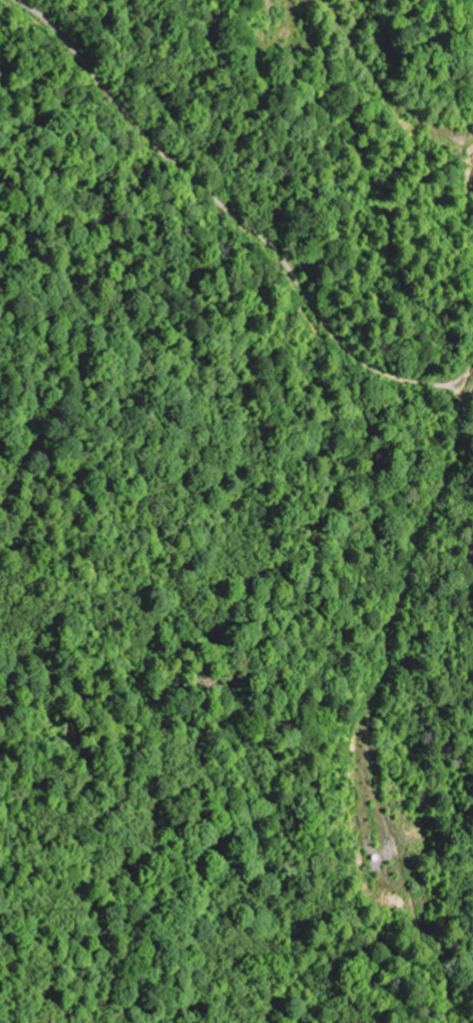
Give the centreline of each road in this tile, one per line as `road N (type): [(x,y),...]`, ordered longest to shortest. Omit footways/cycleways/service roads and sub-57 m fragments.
road 1 (track): [(472,366),(454,384),(422,383),(351,352),(270,243),(166,155),(47,18),(19,0)]

